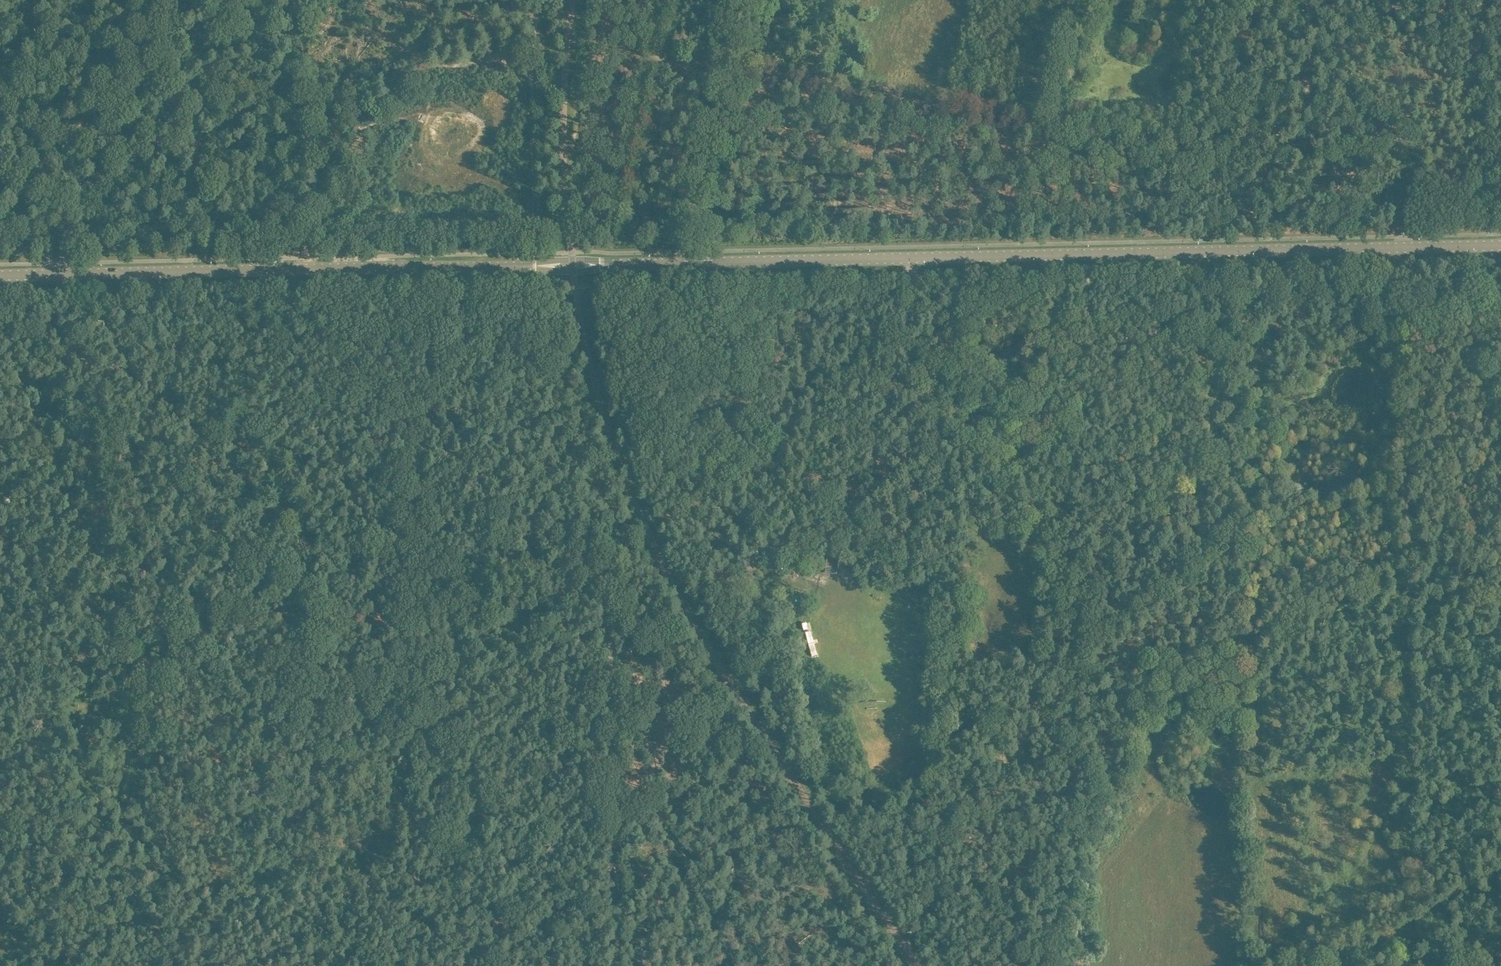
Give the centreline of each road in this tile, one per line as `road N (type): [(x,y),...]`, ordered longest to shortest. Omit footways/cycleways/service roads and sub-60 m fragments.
road 1 (tertiary): [(0,279),(1500,245)]
road 2 (track): [(619,965),(610,540)]
road 3 (track): [(610,540),(543,286)]
road 4 (track): [(535,253),(538,19)]

